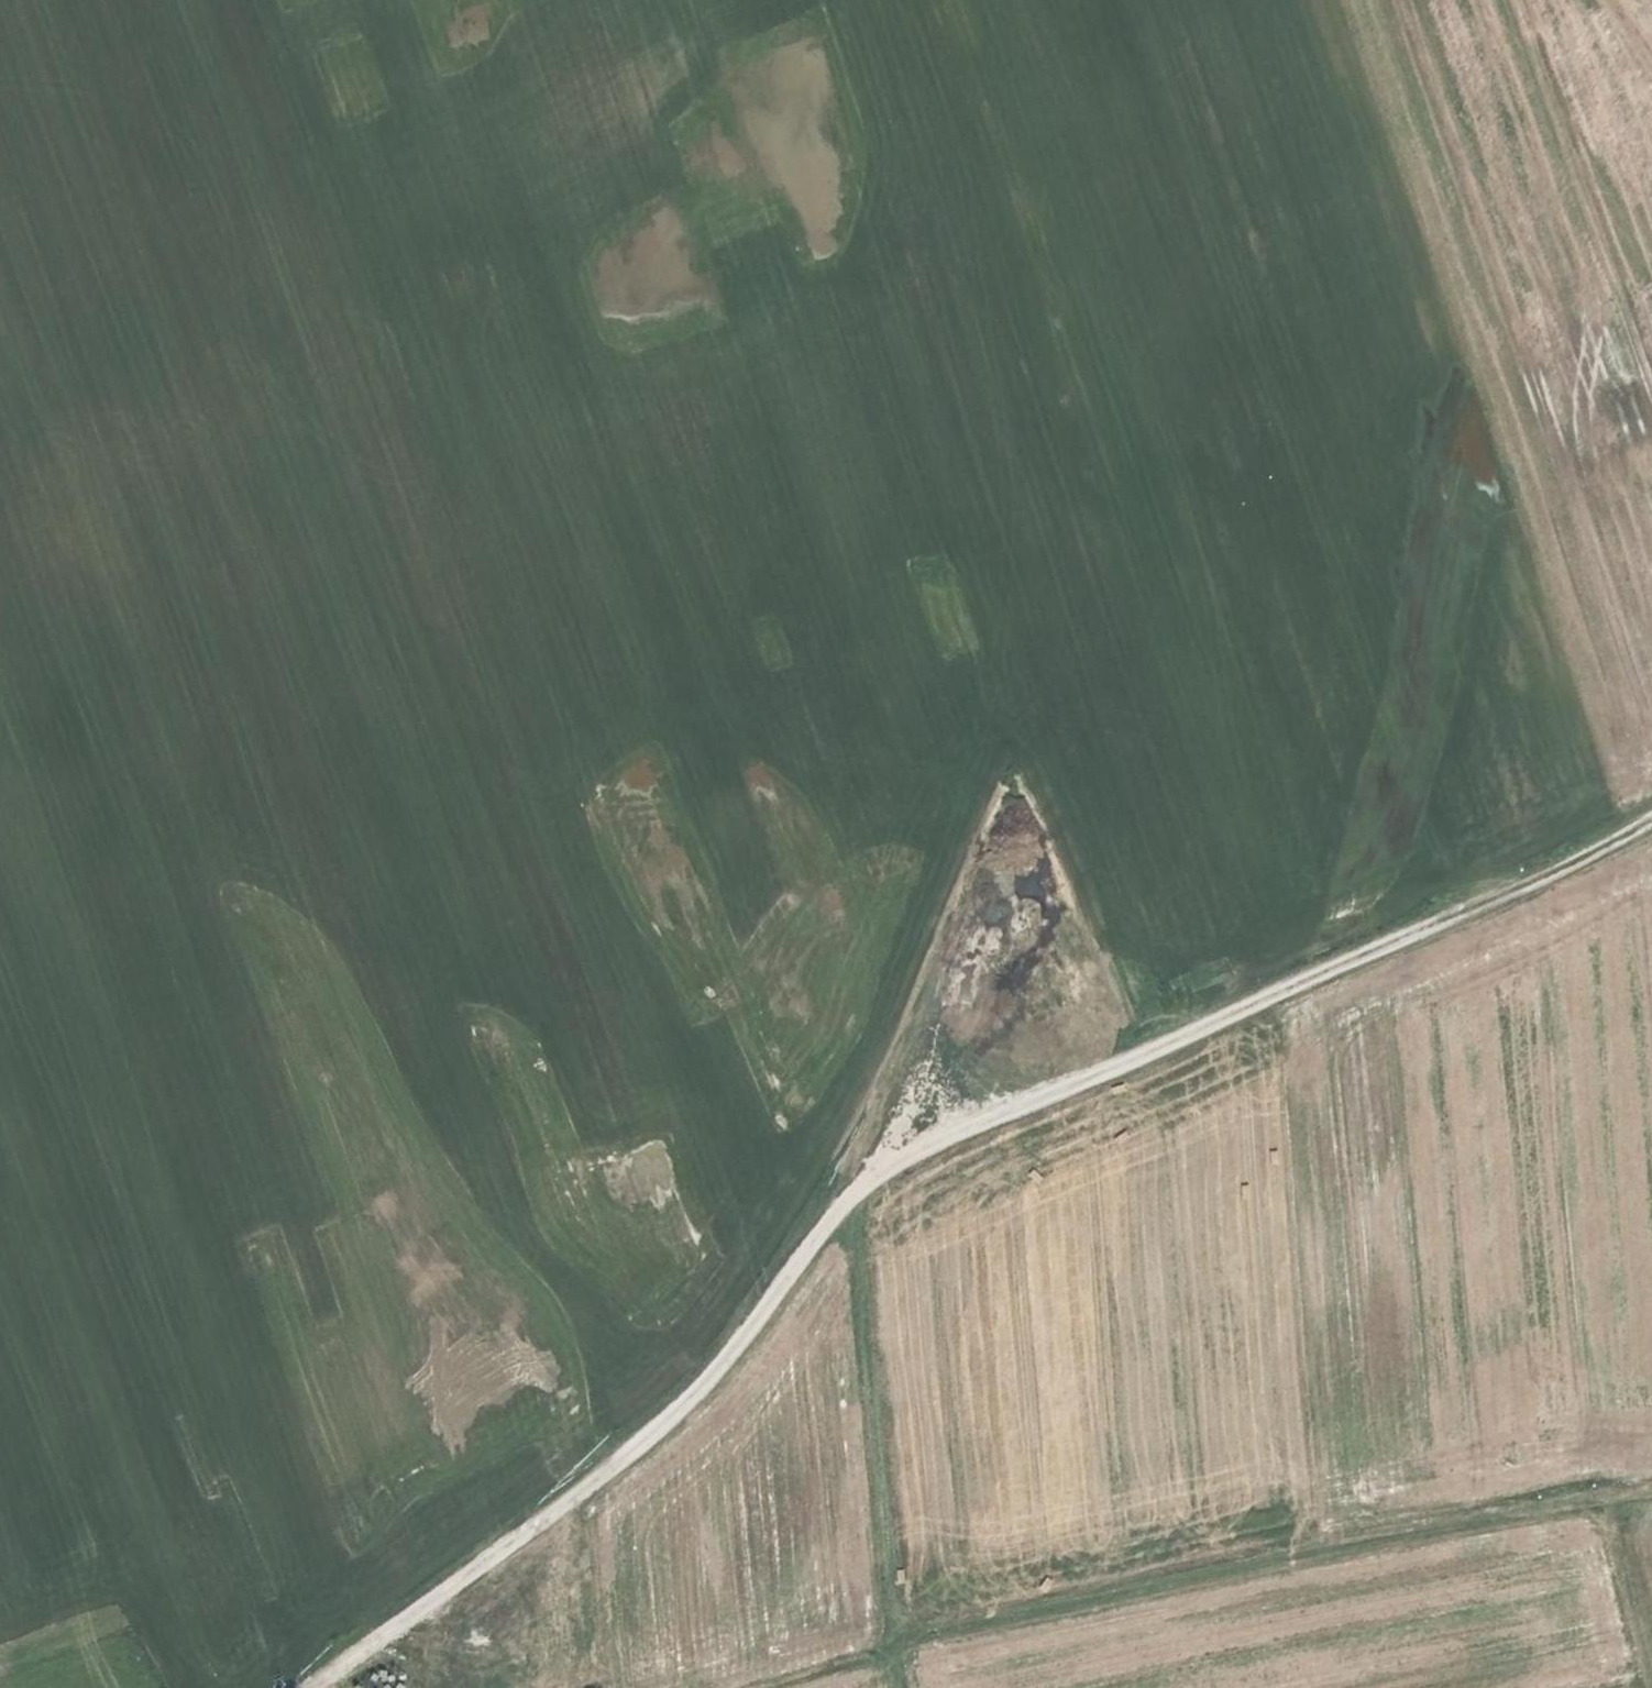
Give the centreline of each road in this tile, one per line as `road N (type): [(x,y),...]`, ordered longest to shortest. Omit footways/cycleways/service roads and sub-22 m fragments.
road 1 (track): [(307,1687),(582,1489),(773,1328),(847,1199),(1651,825)]
road 2 (track): [(1651,1687),(1603,1505)]

